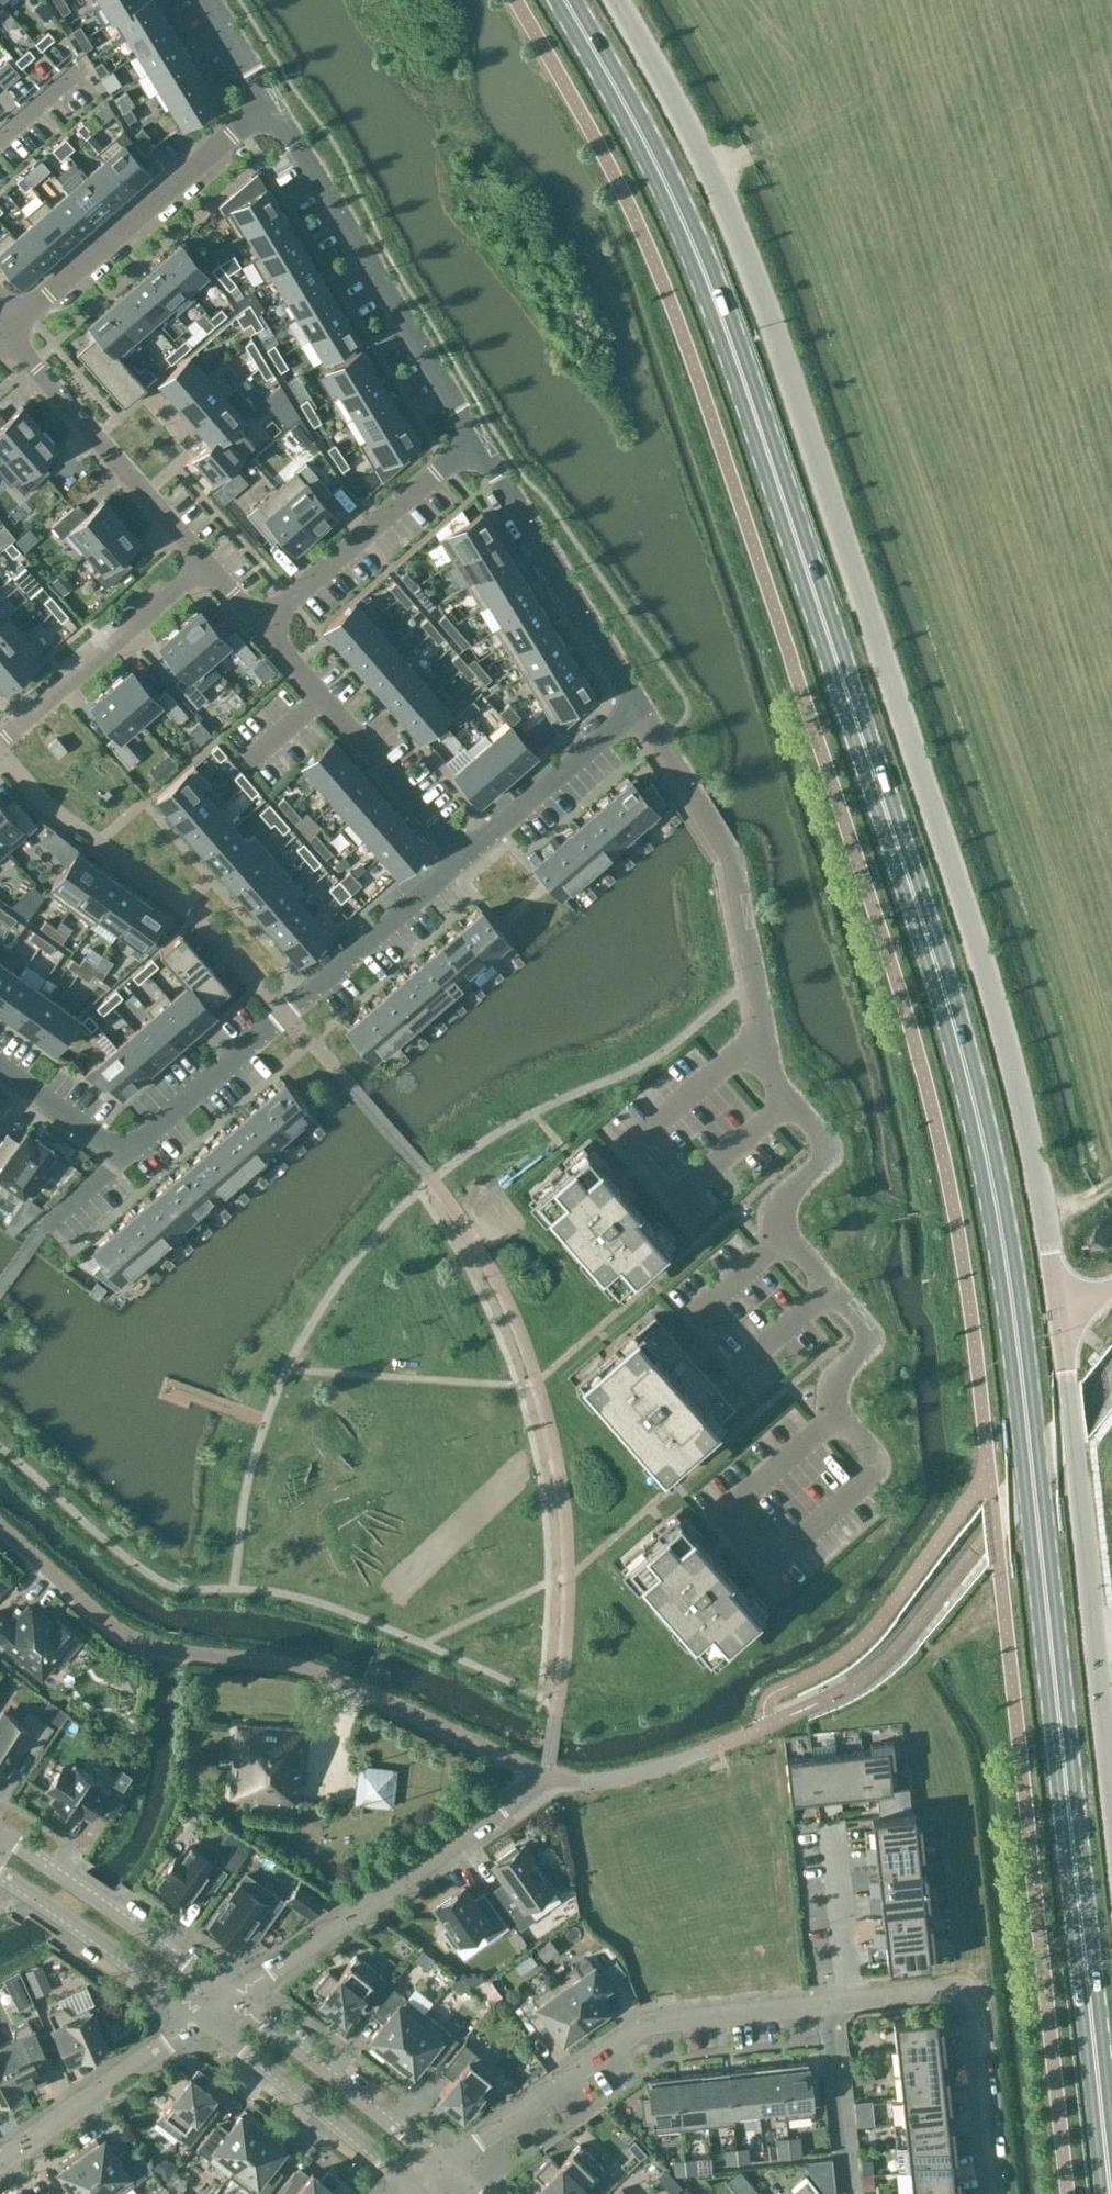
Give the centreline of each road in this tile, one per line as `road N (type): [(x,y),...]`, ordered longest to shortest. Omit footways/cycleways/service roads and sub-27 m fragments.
road 1 (primary): [(1111,2193),(1024,1380),(968,1071),(720,309),(649,146),(565,0)]
road 2 (unclassified): [(1058,1312),(1010,1060),(885,659),(740,236),(619,0)]
road 3 (residential): [(237,2000),(548,1777),(318,1668),(143,1644),(0,1526)]
road 4 (residential): [(734,865),(762,1065),(835,1156),(778,1206),(777,1221),(871,1341),(831,1375),(834,1415)]
road 5 (unclassified): [(1111,1782),(1058,1312)]
road 6 (residential): [(122,1157),(460,855)]
road 7 (residential): [(831,2005),(651,2027),(449,2169)]
road 8 (residential): [(477,440),(269,101)]
road 9 (residential): [(269,101),(21,321)]
road 10 (residential): [(992,2193),(972,1989),(855,2002)]
road 11 (residential): [(637,715),(477,440)]
road 12 (residential): [(263,628),(460,855)]
road 13 (residential): [(6,335),(200,557)]
road 14 (unclassified): [(237,2000),(0,1832)]
road 15 (residential): [(263,628),(477,440)]
road 16 (residential): [(200,557),(0,742)]
road 17 (unclassified): [(207,2021),(420,2189)]
road 18 (unclassified): [(449,2169),(237,2000)]
road 19 (residential): [(0,2167),(207,2021)]
road 20 (unclassified): [(0,1876),(207,2021)]
road 21 (residential): [(460,855),(637,715)]
road 22 (residential): [(831,2005),(848,2193)]
road 23 (residential): [(637,715),(734,865)]
road 24 (residential): [(855,2002),(836,1841)]
road 25 (residential): [(0,1068),(122,1157)]

